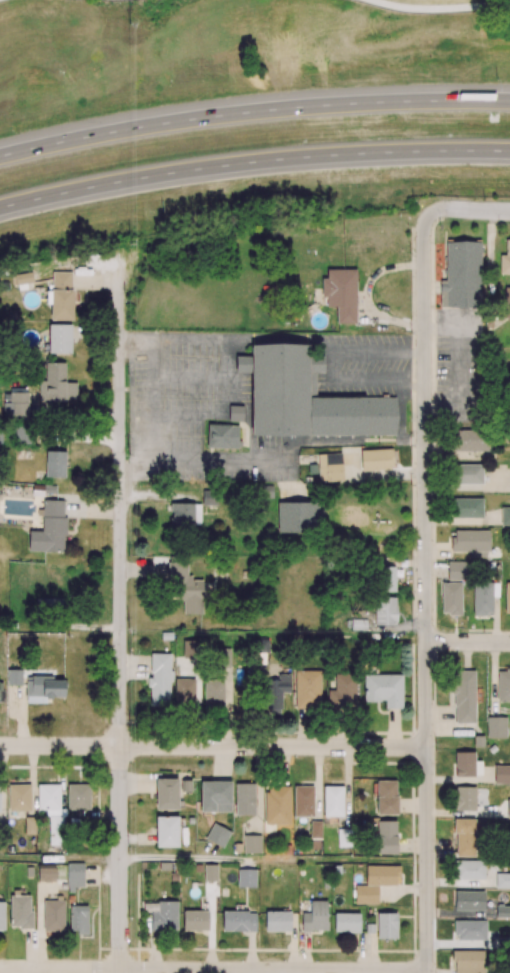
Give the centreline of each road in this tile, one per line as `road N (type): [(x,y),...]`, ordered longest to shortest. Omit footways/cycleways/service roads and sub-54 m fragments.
road 1 (residential): [(427,972),(424,235),(434,212)]
road 2 (residential): [(119,972),(120,261)]
road 3 (motorway): [(0,209),(285,160),(509,152)]
road 4 (motorway): [(509,98),(219,114),(0,154)]
road 5 (residential): [(427,971),(0,970)]
road 6 (residential): [(426,748),(0,745)]

